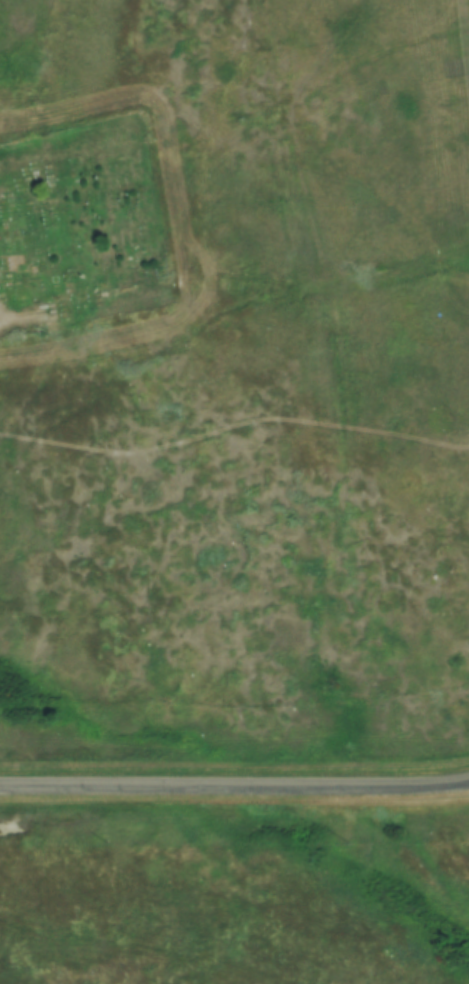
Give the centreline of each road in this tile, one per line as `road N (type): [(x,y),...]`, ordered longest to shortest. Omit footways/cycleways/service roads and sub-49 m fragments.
road 1 (residential): [(468,782),(0,786)]

